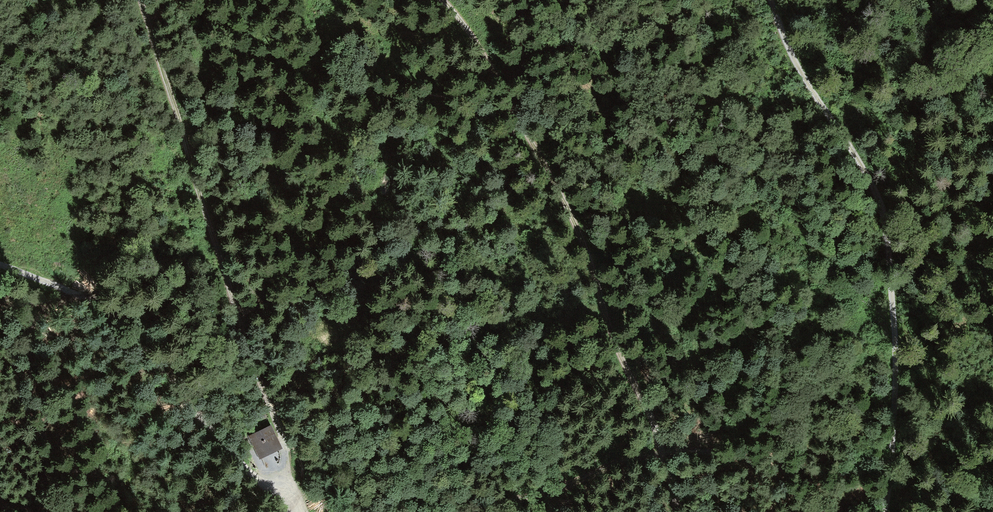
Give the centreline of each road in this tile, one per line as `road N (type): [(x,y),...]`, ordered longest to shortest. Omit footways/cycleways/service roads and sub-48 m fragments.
road 1 (track): [(680,511),(658,432),(621,357),(576,225),(445,0)]
road 2 (track): [(884,511),(895,363),(883,213),(868,175),(809,92),(768,0)]
road 3 (track): [(133,0),(286,449),(284,511)]
road 4 (track): [(452,511),(547,491),(635,456),(687,449),(755,463),(818,511)]
road 5 (track): [(0,264),(104,311),(282,511)]
road 6 (track): [(64,511),(62,466),(33,369),(44,302)]

